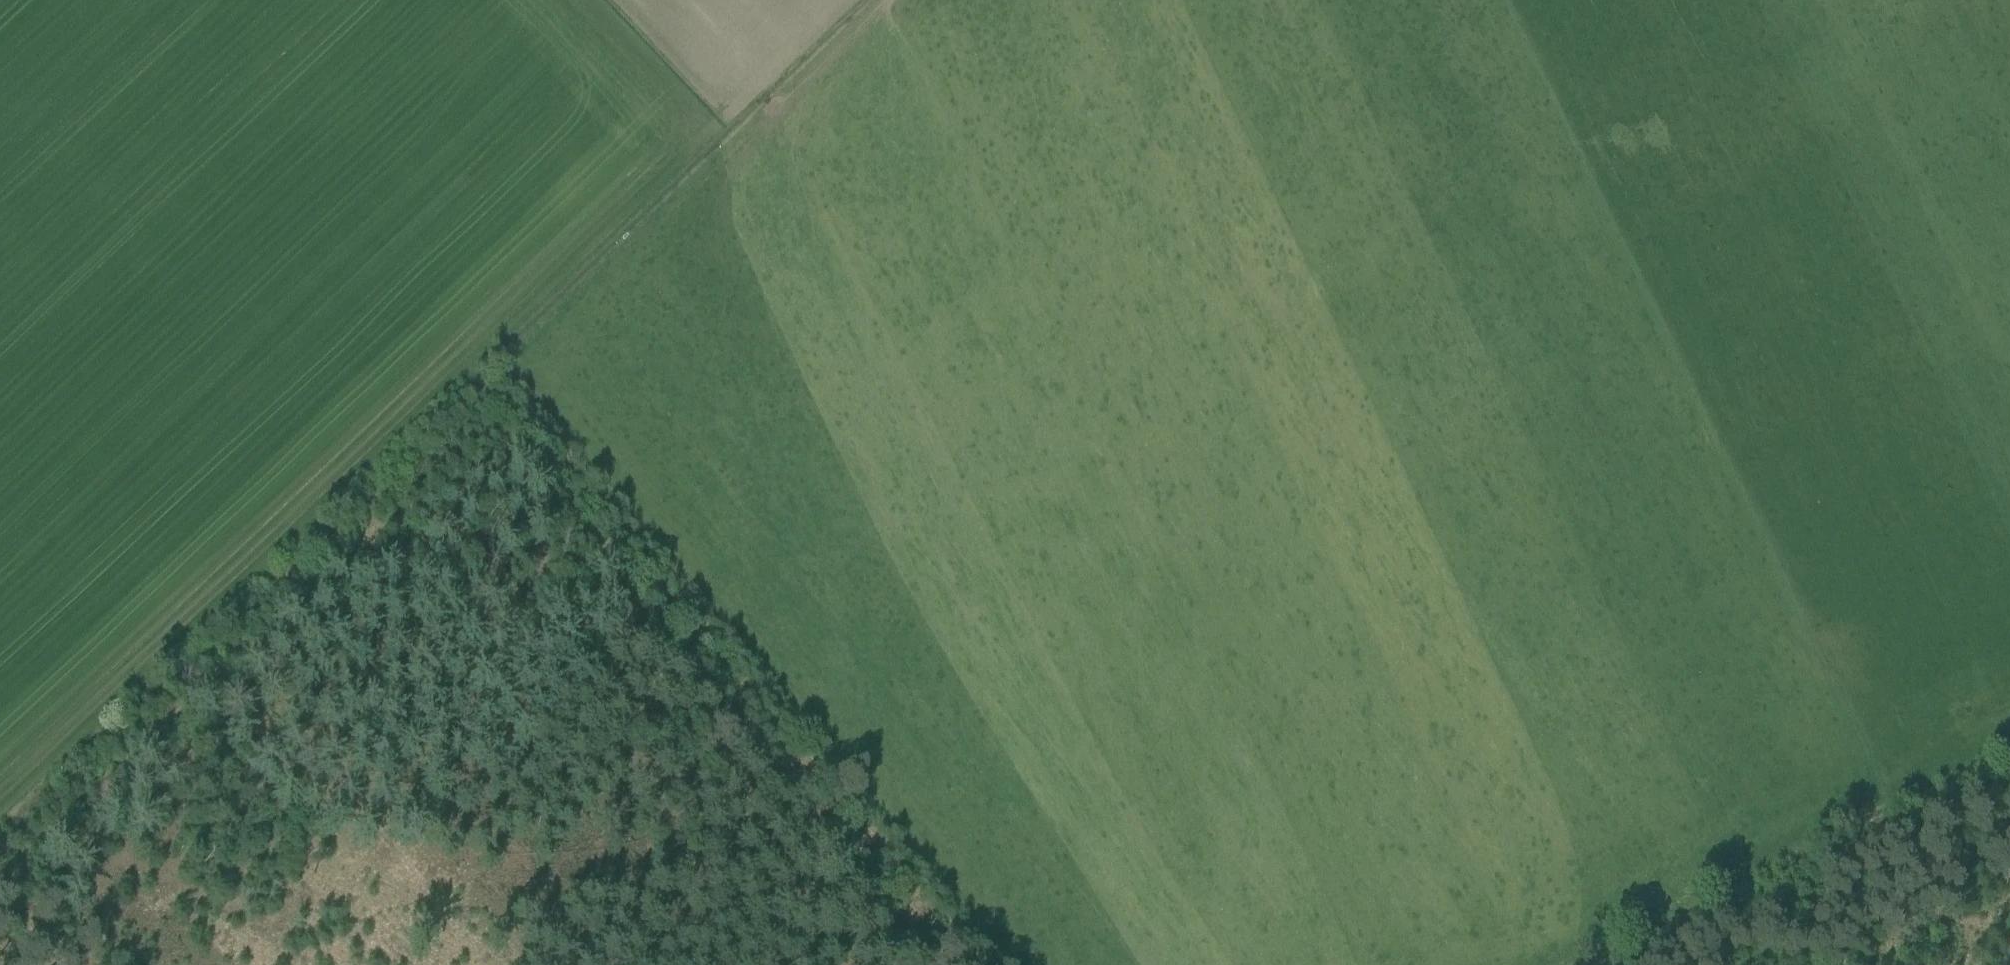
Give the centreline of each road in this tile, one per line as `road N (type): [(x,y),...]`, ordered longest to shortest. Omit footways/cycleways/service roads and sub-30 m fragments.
road 1 (track): [(950,964),(499,428),(0,892)]

